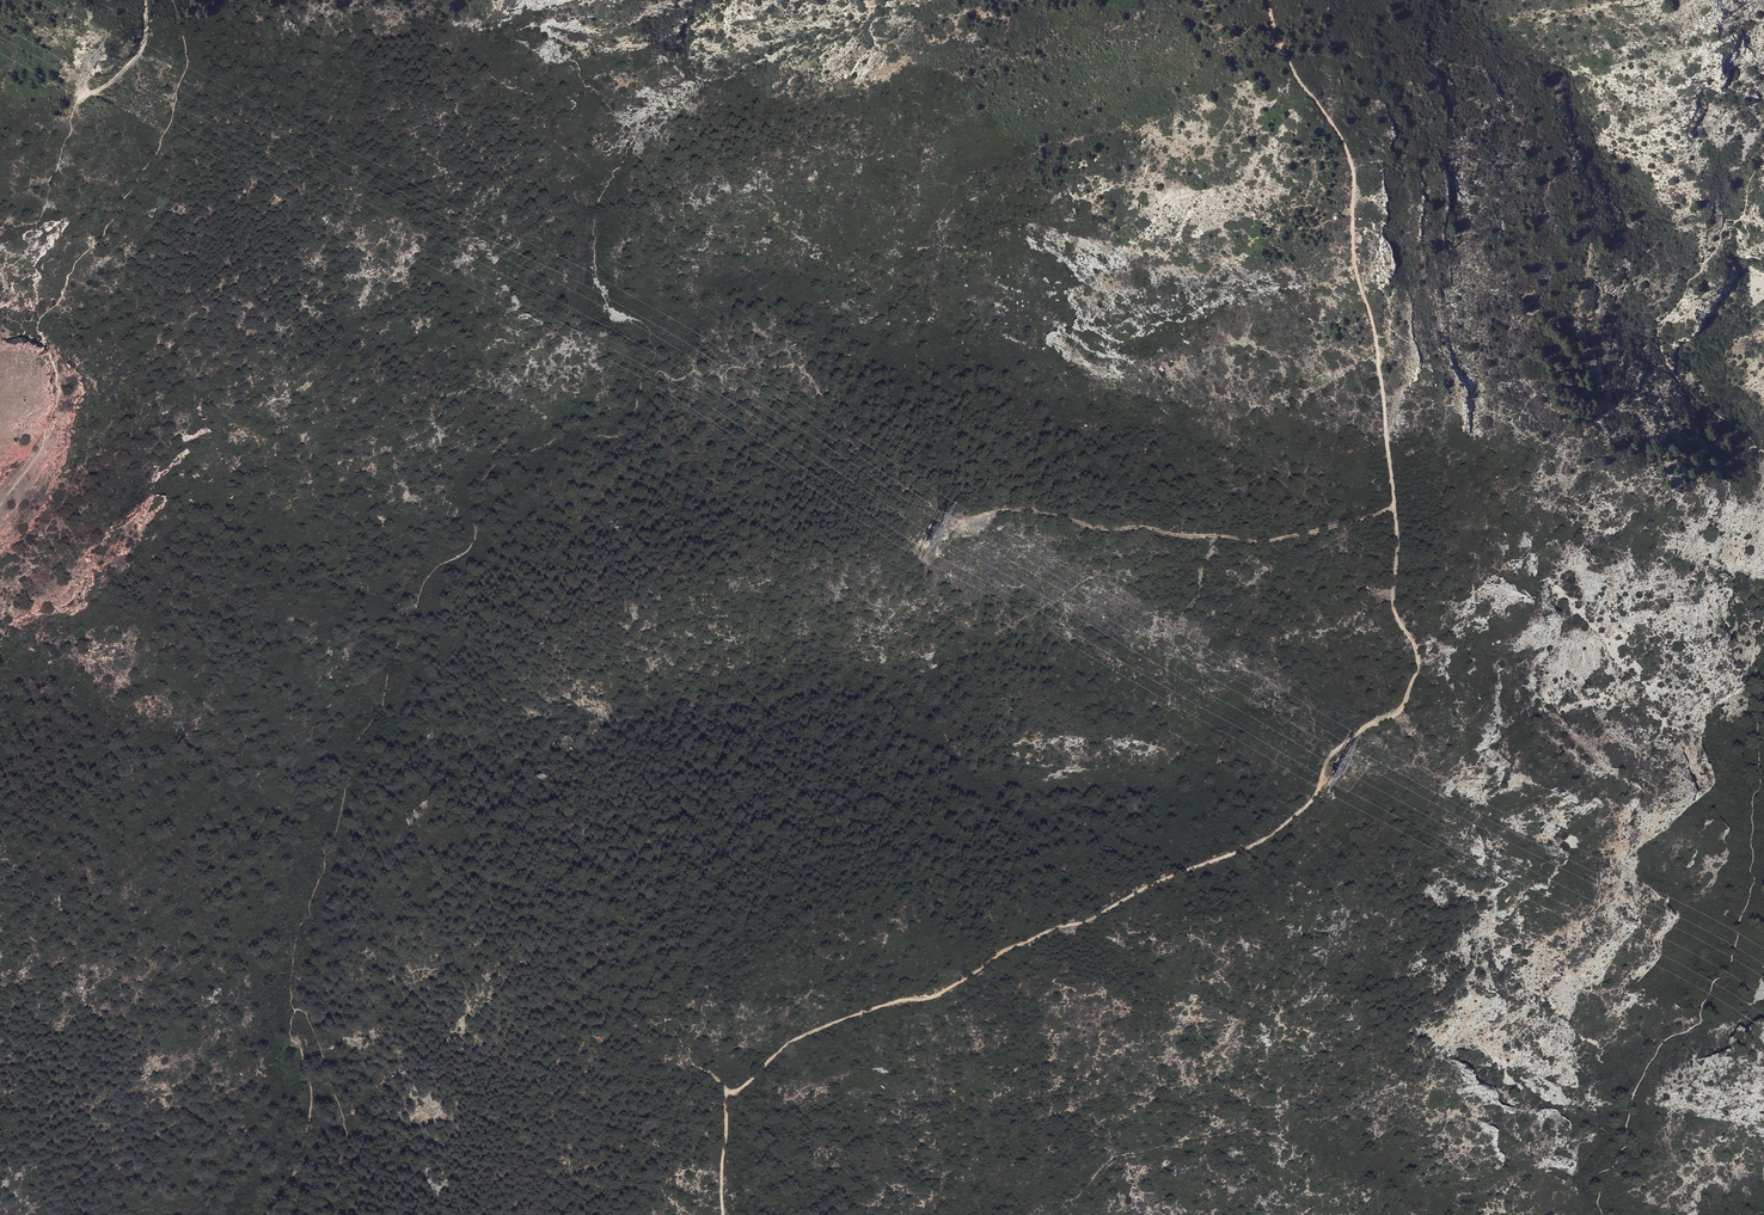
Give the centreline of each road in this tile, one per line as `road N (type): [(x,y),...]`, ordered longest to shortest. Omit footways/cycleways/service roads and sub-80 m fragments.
road 1 (track): [(1268,0),(1297,78),(1353,168),(1354,262),(1376,344),(1394,501),(1392,605),(1417,659),(1400,711),(1345,742),(1326,763),(1316,795),(1267,839),(1087,922),(1000,953),(933,998),(897,1001),(798,1037),(734,1093),(724,1090),(722,1214)]
road 2 (track): [(265,1214),(294,1176),(314,1103),(300,1045)]
road 3 (track): [(139,0),(129,61),(102,88),(78,98)]

